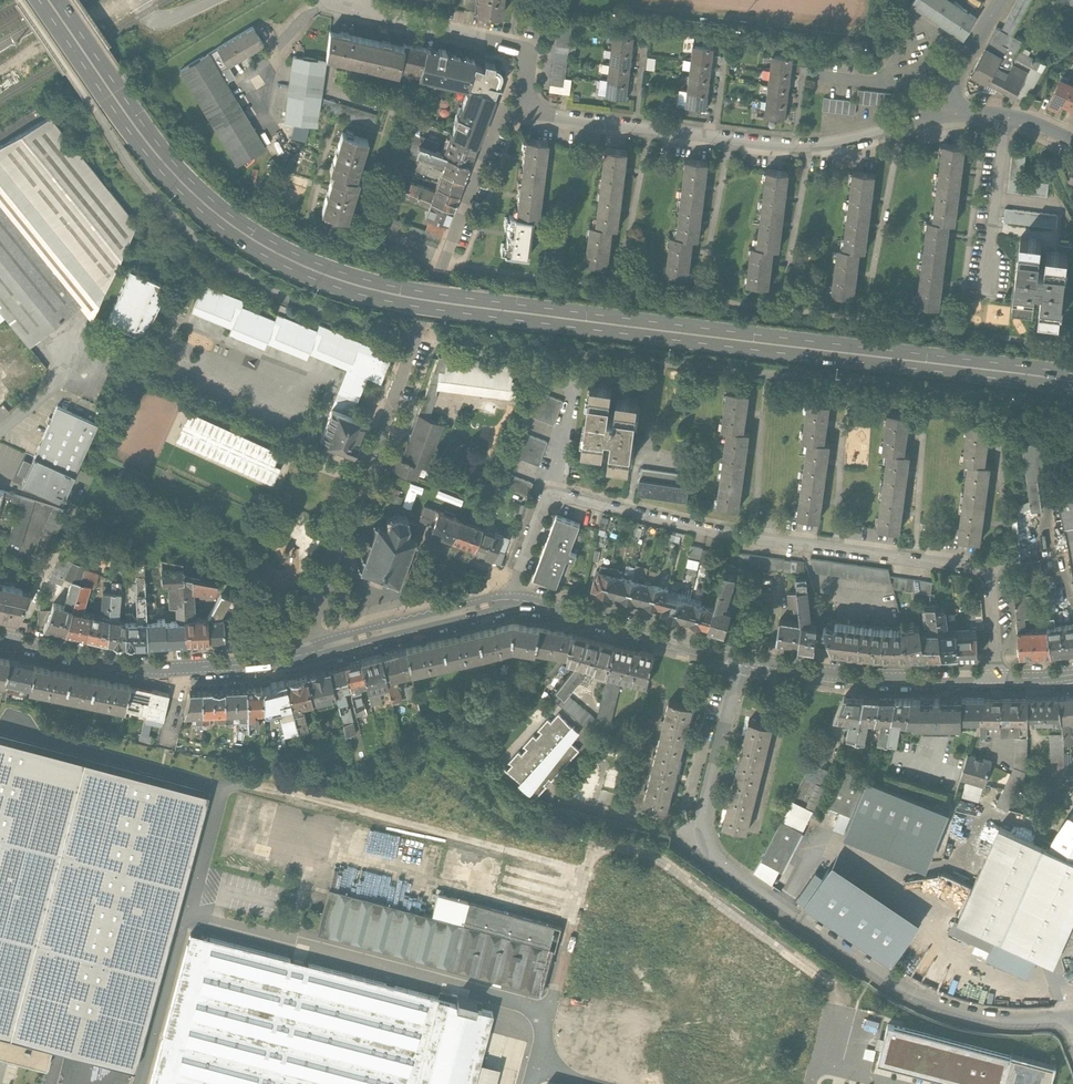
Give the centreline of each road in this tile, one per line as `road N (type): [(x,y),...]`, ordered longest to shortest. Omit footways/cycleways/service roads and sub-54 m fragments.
road 1 (primary): [(50,0),(174,171),(210,207),(294,261),(348,281),(452,302),(1072,382)]
road 2 (residential): [(997,678),(990,585),(977,568),(755,539),(568,497),(543,504),(516,601)]
road 3 (residential): [(1072,1019),(992,1022),(910,997),(711,854),(704,811),(742,655)]
road 4 (residential): [(314,650),(309,631),(497,122),(525,113)]
road 5 (residential): [(946,115),(793,146),(525,113)]
road 6 (tertiary): [(0,636),(161,669),(314,650)]
road 7 (tertiary): [(742,655),(854,676),(997,678)]
road 8 (residential): [(525,113),(527,68),(514,45),(351,0)]
road 9 (tertiary): [(516,601),(742,655)]
road 10 (tertiary): [(314,650),(516,601)]
road 11 (residential): [(1072,140),(1006,117),(946,115)]
road 12 (unclassified): [(946,115),(956,71),(1001,0)]

